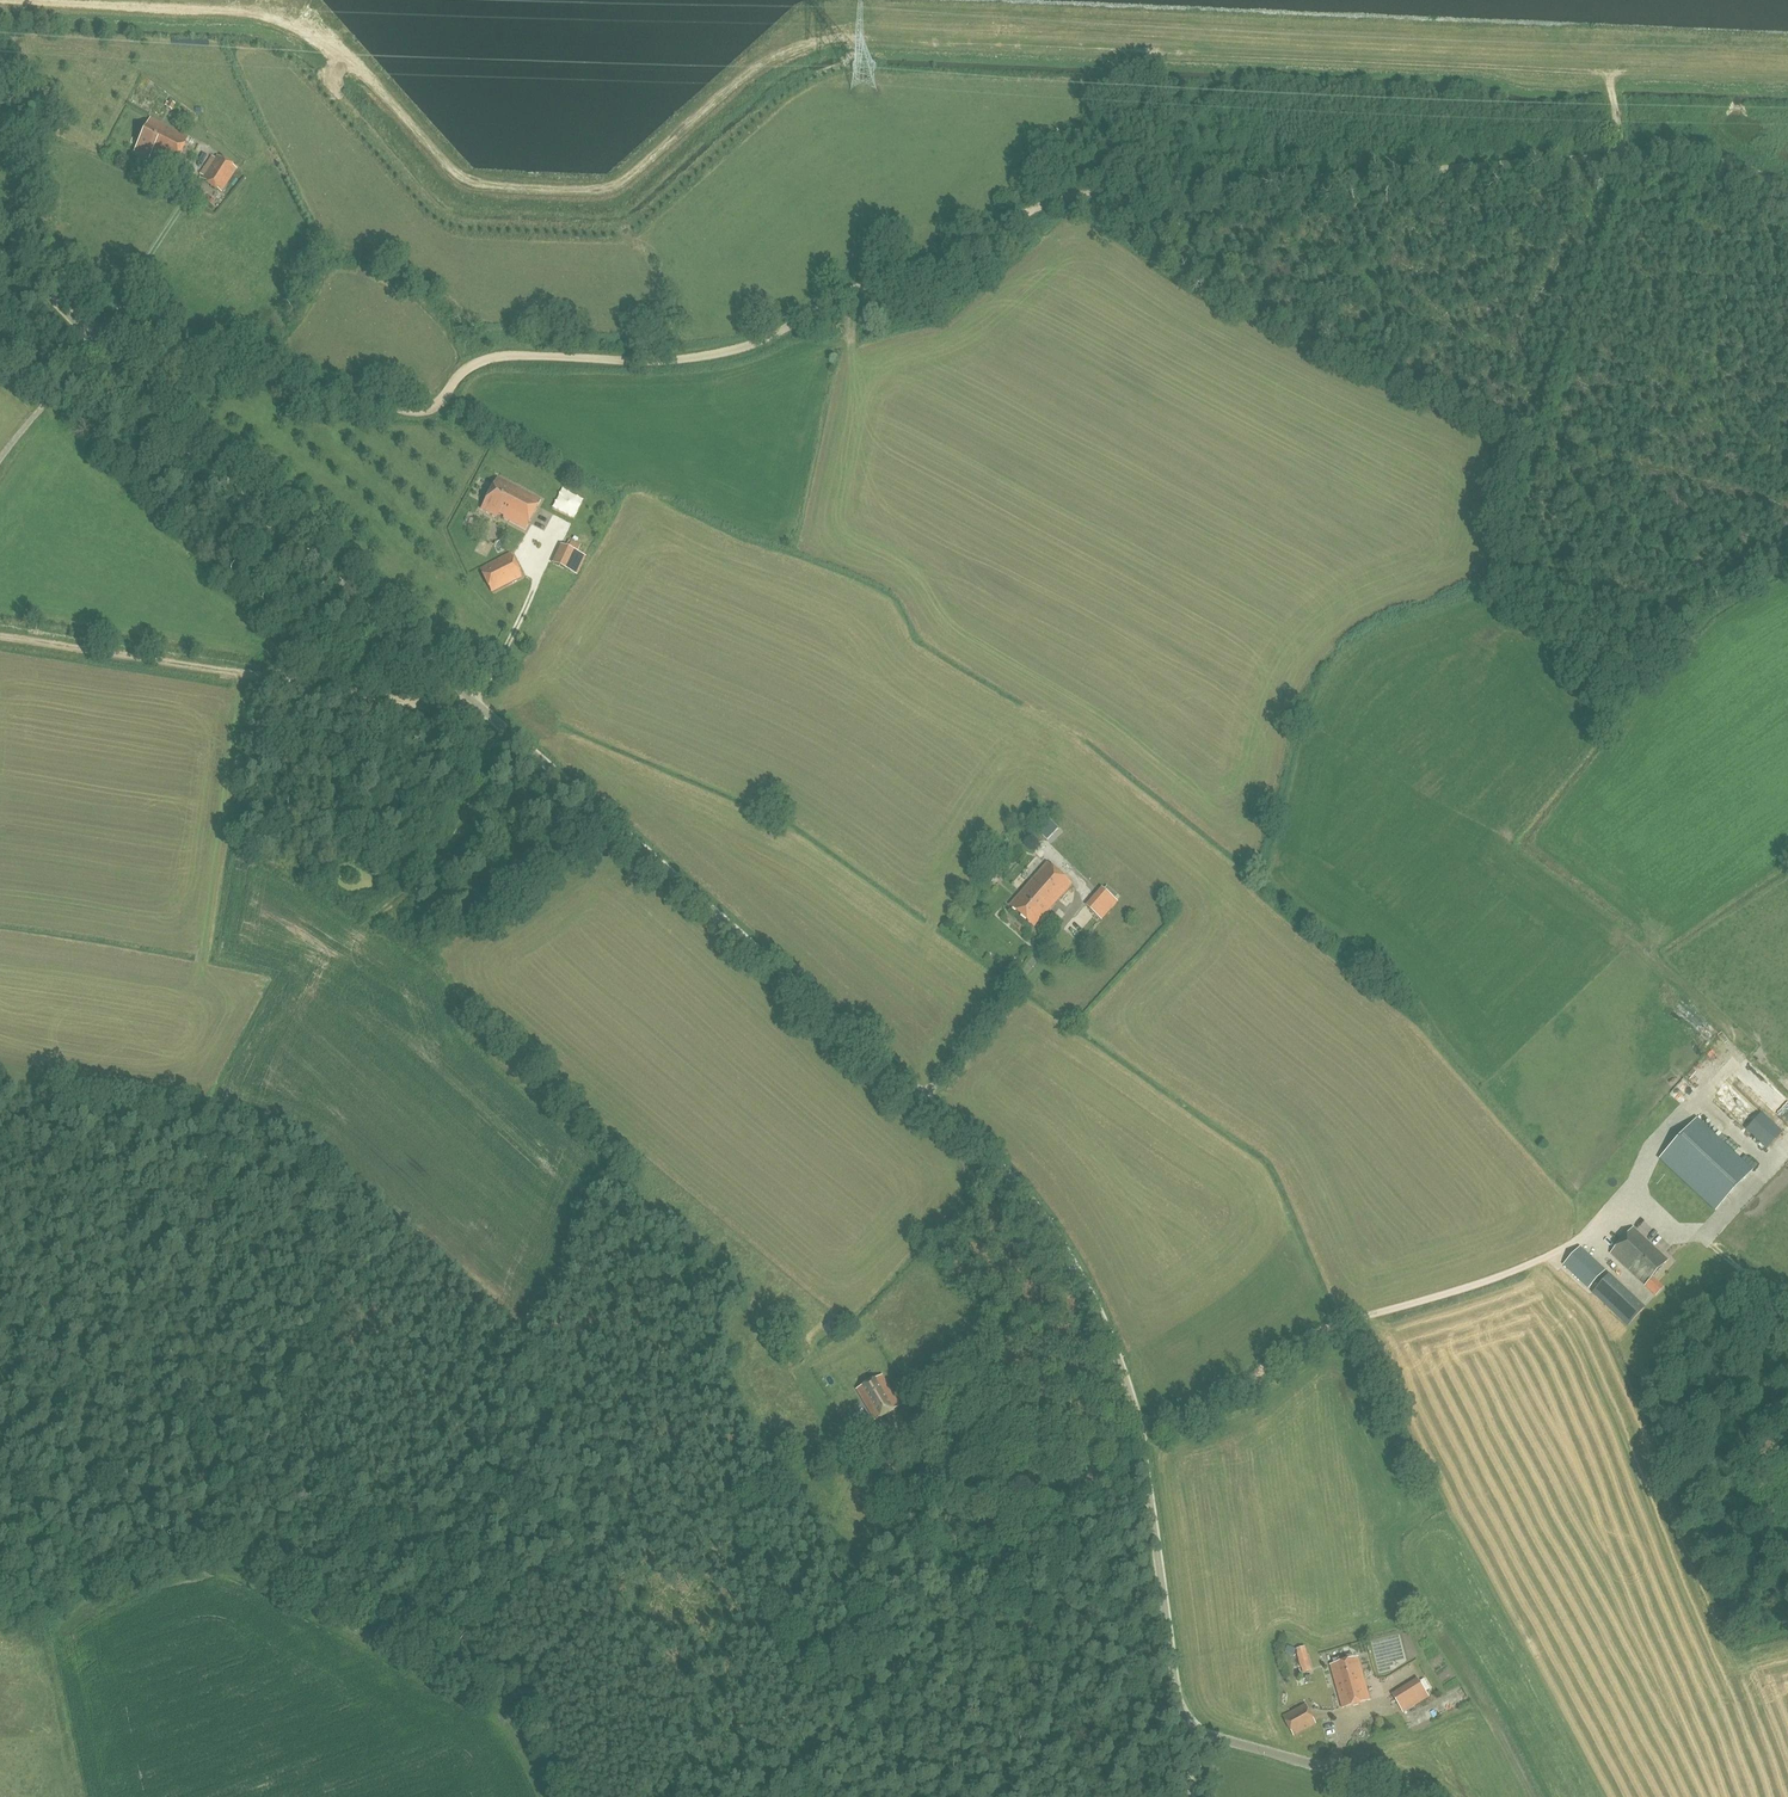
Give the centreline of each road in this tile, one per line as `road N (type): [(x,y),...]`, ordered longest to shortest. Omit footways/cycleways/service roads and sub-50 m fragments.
road 1 (unclassified): [(1181,1724),(1130,1395),(1056,1232),(990,1150),(235,489),(99,346)]
road 2 (track): [(0,1),(276,20),(467,154),(544,177),(591,168),(774,57),(833,40),(1585,73)]
road 3 (track): [(1624,154),(1057,202),(940,274),(867,284),(745,349),(687,361),(491,359),(469,367),(433,407),(414,411),(87,332)]
road 4 (track): [(1787,1307),(1723,1252),(1642,1207),(1504,1277),(1326,1334),(1212,1406),(1138,1431)]
road 5 (track): [(0,636),(490,714)]
road 6 (unclassified): [(1407,1796),(1366,1776),(1181,1724)]
road 7 (track): [(1585,73),(1787,81)]
road 8 (track): [(1787,192),(1712,154),(1624,154)]
road 9 (unclassified): [(0,463),(99,346)]
road 10 (unclassified): [(99,346),(0,254)]

